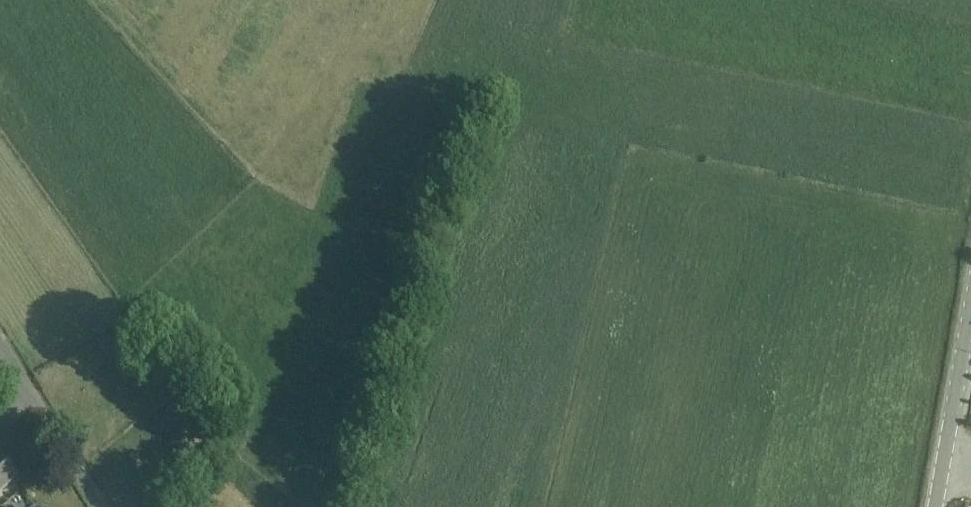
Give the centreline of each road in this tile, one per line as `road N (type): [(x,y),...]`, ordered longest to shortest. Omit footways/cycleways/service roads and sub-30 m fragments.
road 1 (unclassified): [(930,506),(970,286)]
road 2 (unclassified): [(101,506),(0,358)]

